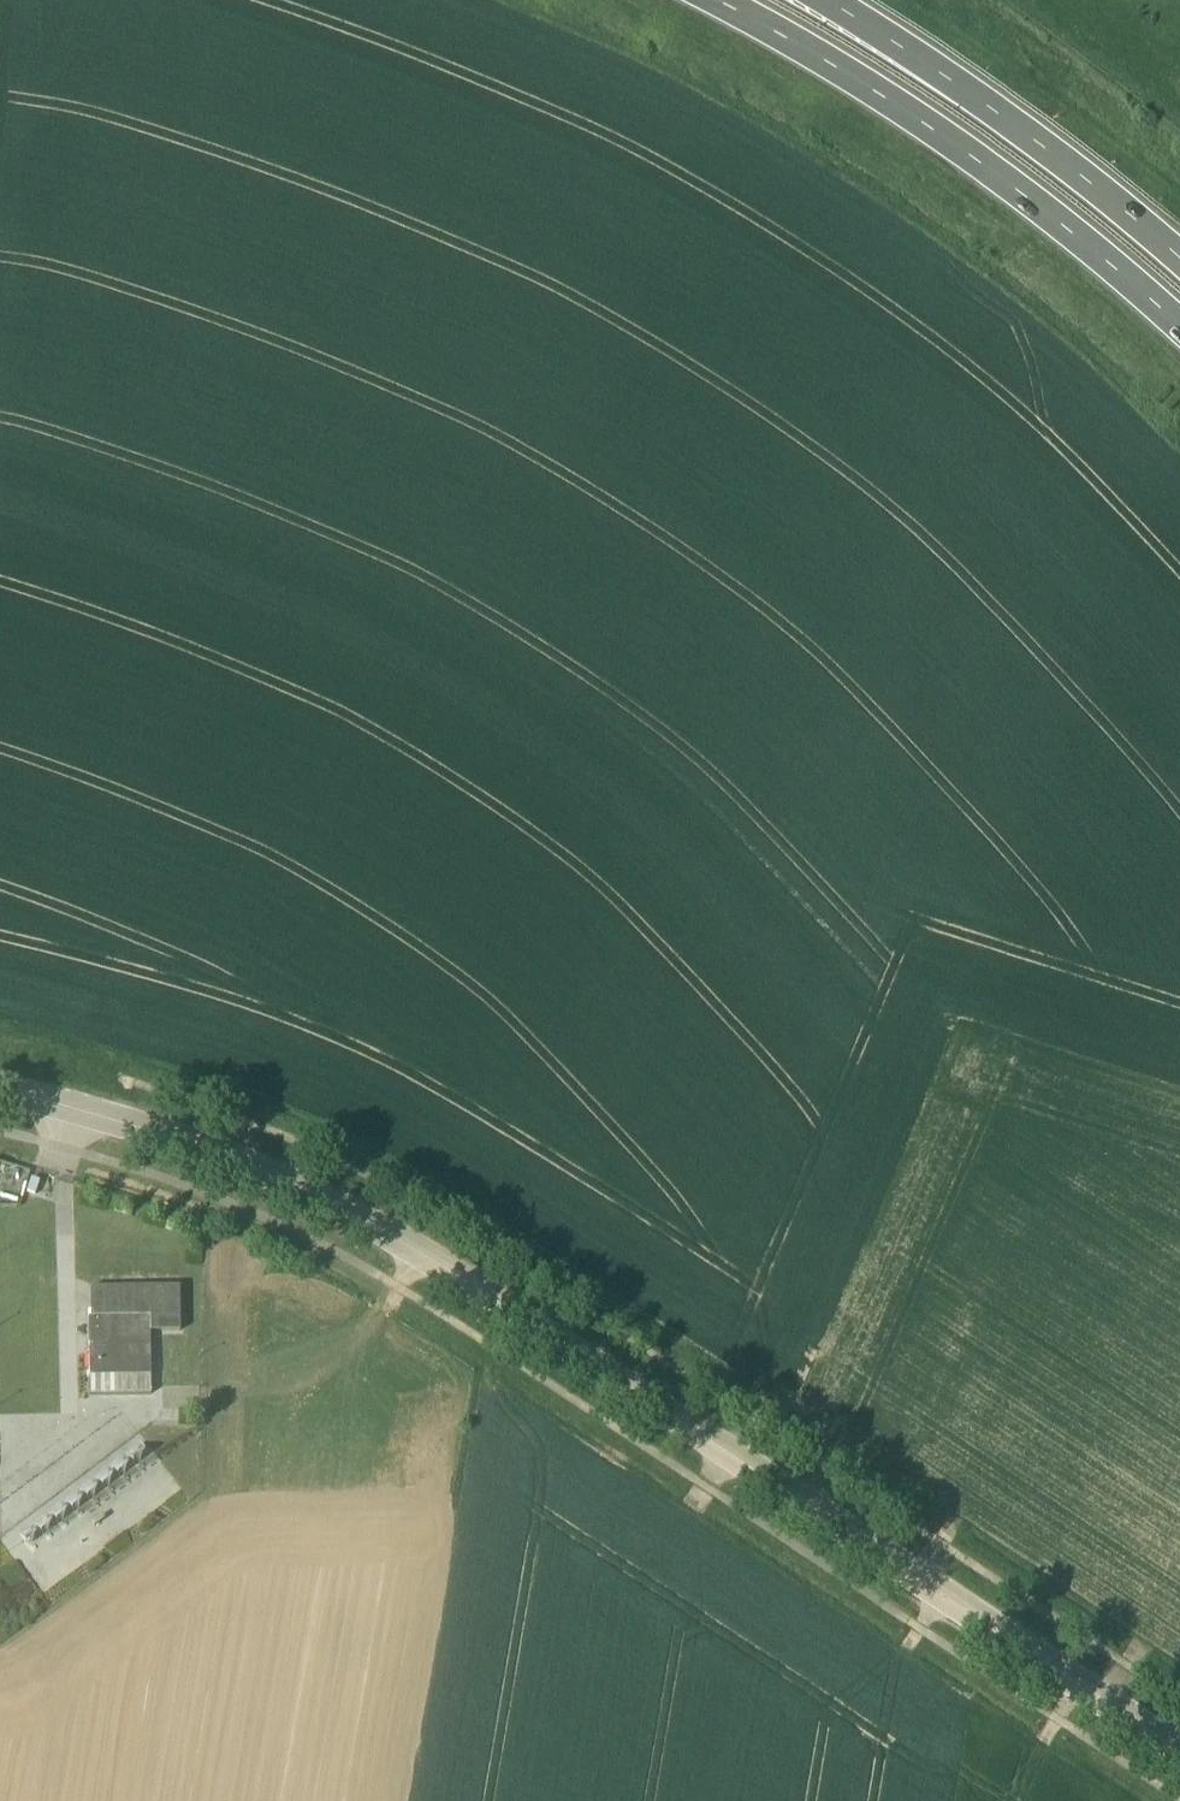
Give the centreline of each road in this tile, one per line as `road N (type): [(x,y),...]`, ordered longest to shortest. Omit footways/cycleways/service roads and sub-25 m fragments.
road 1 (trunk): [(715,0),(825,61),(1005,181),(1179,327)]
road 2 (trunk): [(1179,259),(1033,139),(826,0)]

